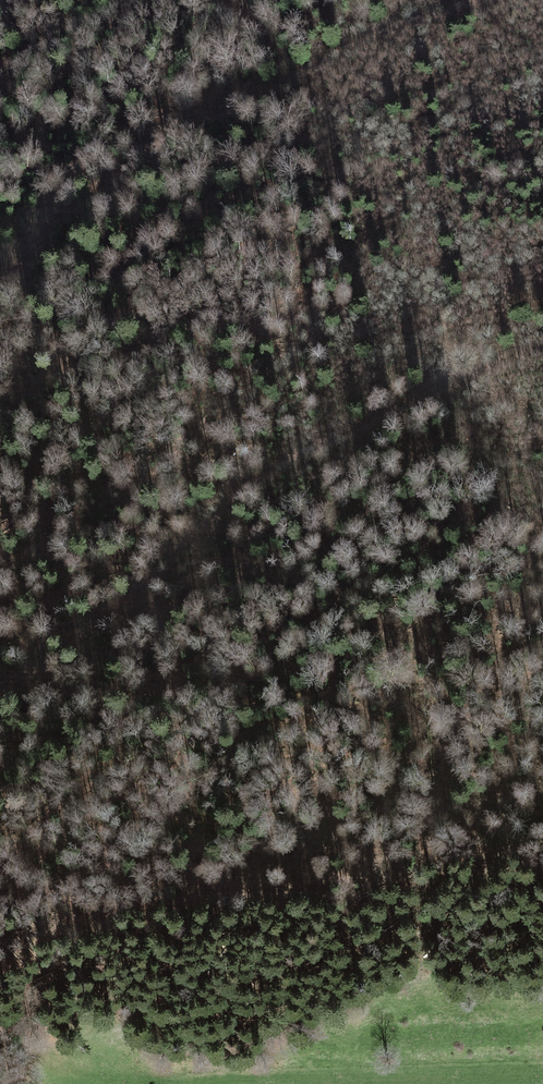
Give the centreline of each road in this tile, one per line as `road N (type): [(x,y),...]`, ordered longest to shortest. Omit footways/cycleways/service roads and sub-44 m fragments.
road 1 (track): [(0,693),(215,511),(374,420),(542,351)]
road 2 (track): [(462,0),(406,17),(184,128),(59,217),(0,285)]
road 3 (track): [(477,872),(100,903),(0,965)]

